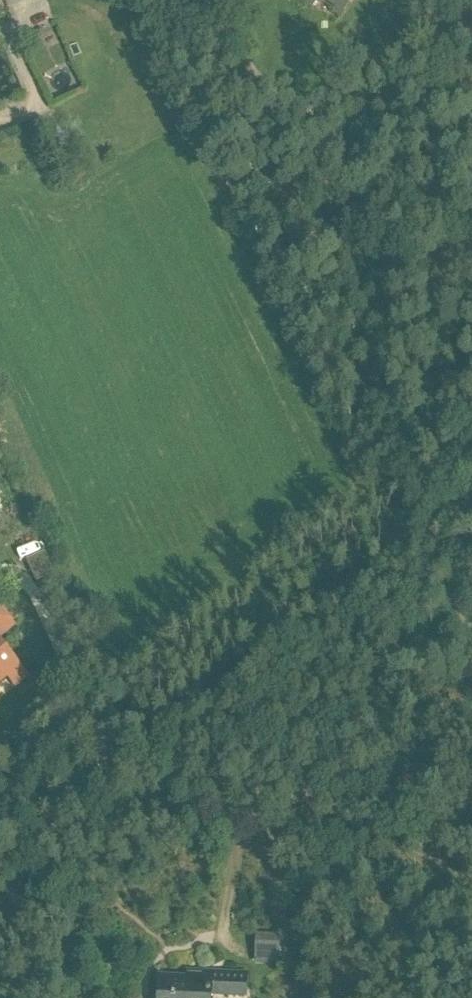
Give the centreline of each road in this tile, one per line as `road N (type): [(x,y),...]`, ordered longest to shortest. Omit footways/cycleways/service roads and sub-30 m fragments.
road 1 (track): [(471,495),(0,872)]

